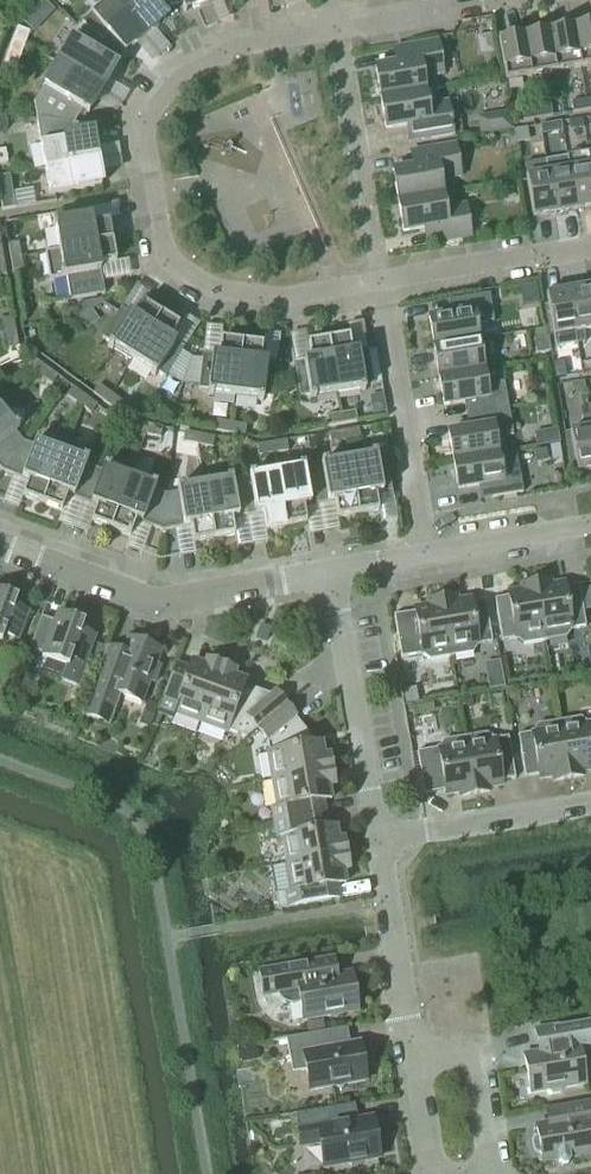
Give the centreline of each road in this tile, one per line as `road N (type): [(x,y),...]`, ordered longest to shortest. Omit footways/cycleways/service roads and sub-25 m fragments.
road 1 (residential): [(381,286),(270,301),(221,292),(180,270),(160,234),(145,147),(153,108),(192,65),(243,43),(339,29)]
road 2 (residential): [(330,572),(148,605),(0,552)]
road 3 (residential): [(330,572),(378,846)]
road 4 (residential): [(425,556),(381,286)]
road 5 (residential): [(381,286),(339,29)]
road 6 (residential): [(378,846),(416,1071)]
road 7 (residential): [(378,846),(590,810)]
road 8 (residential): [(381,286),(590,250)]
road 9 (residential): [(339,29),(513,0)]
road 10 (residential): [(416,1071),(470,1062),(492,1173)]
road 11 (residential): [(425,556),(590,526)]

